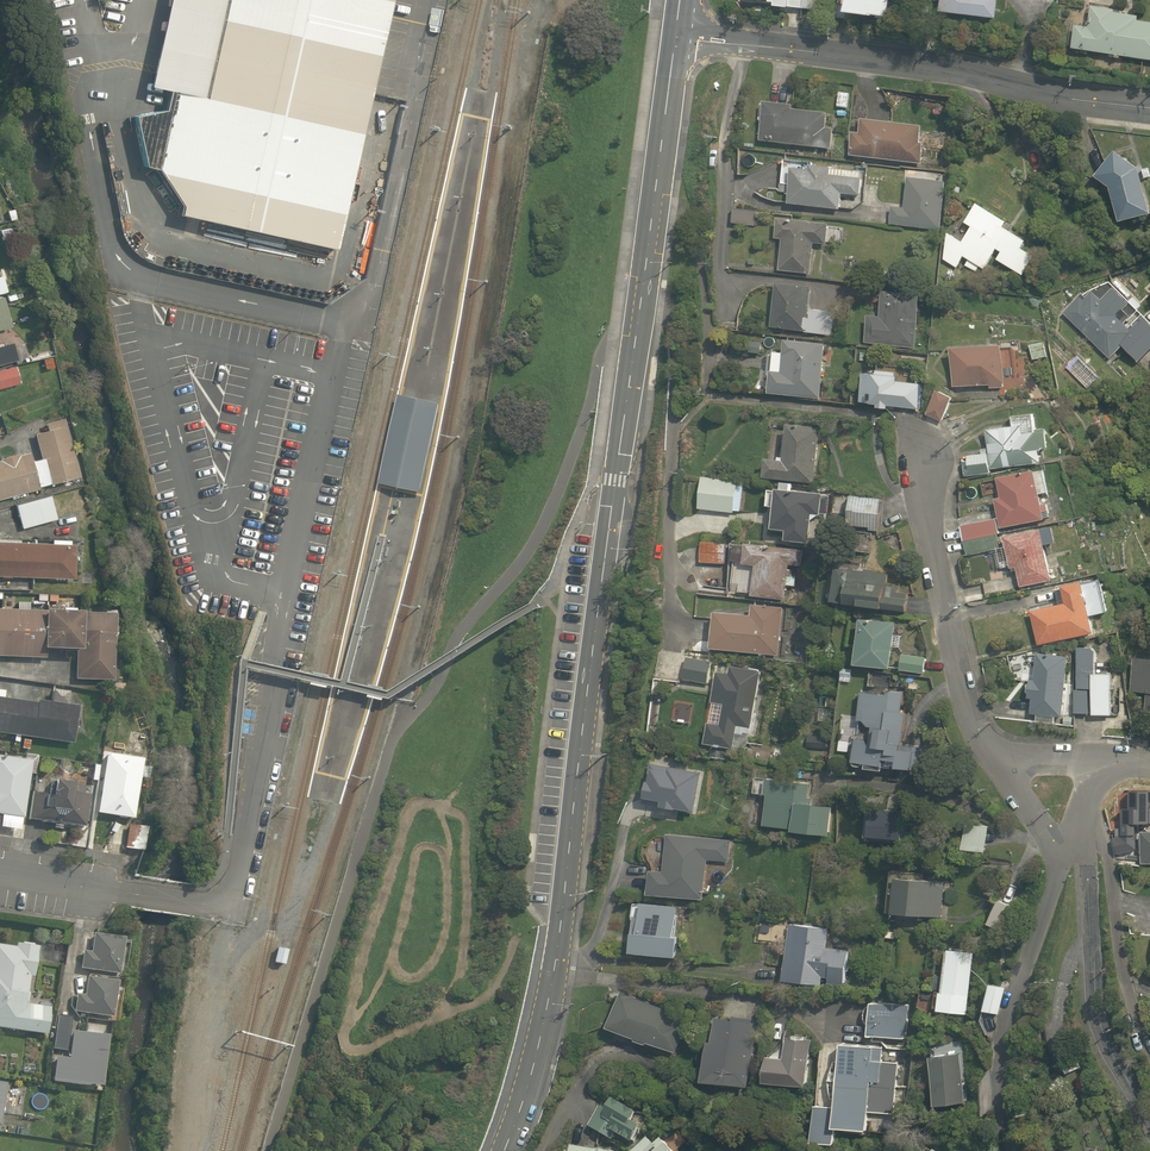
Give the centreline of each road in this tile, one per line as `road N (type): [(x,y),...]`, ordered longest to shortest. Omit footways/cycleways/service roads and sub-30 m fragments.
road 1 (tertiary): [(676,36),(555,973),(534,1080),(508,1150)]
road 2 (residential): [(1149,109),(796,47),(676,36)]
road 3 (residential): [(1009,1150),(996,1072),(1014,982),(1063,839)]
road 4 (residential): [(1005,763),(970,710),(939,586),(924,459)]
road 5 (residential): [(1063,839),(1085,866),(1097,1018),(1116,1067),(1149,1118)]
road 6 (residential): [(0,874),(133,894)]

